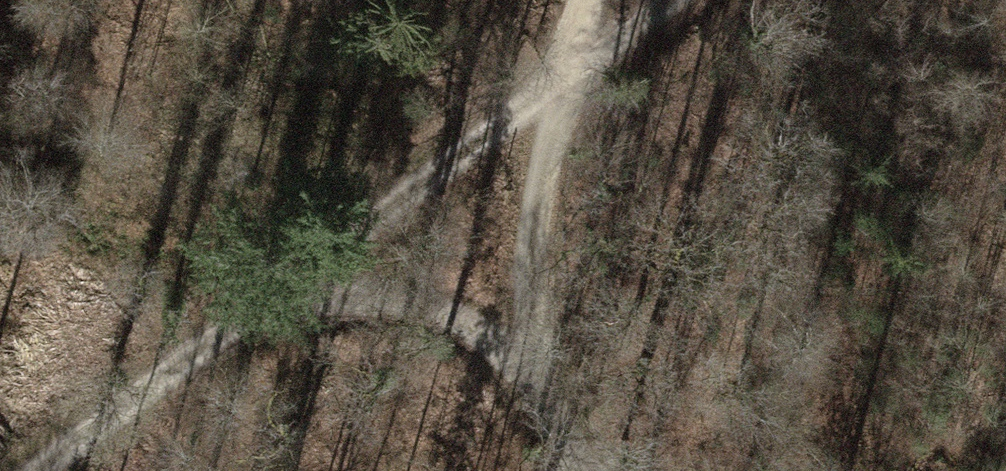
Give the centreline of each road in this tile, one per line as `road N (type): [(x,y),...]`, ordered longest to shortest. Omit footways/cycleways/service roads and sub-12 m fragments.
road 1 (track): [(670,0),(28,470)]
road 2 (track): [(582,454),(530,364),(534,213),(558,84),(587,0)]
road 3 (track): [(0,215),(59,294),(196,347)]
road 4 (track): [(305,274),(441,310),(530,364)]

